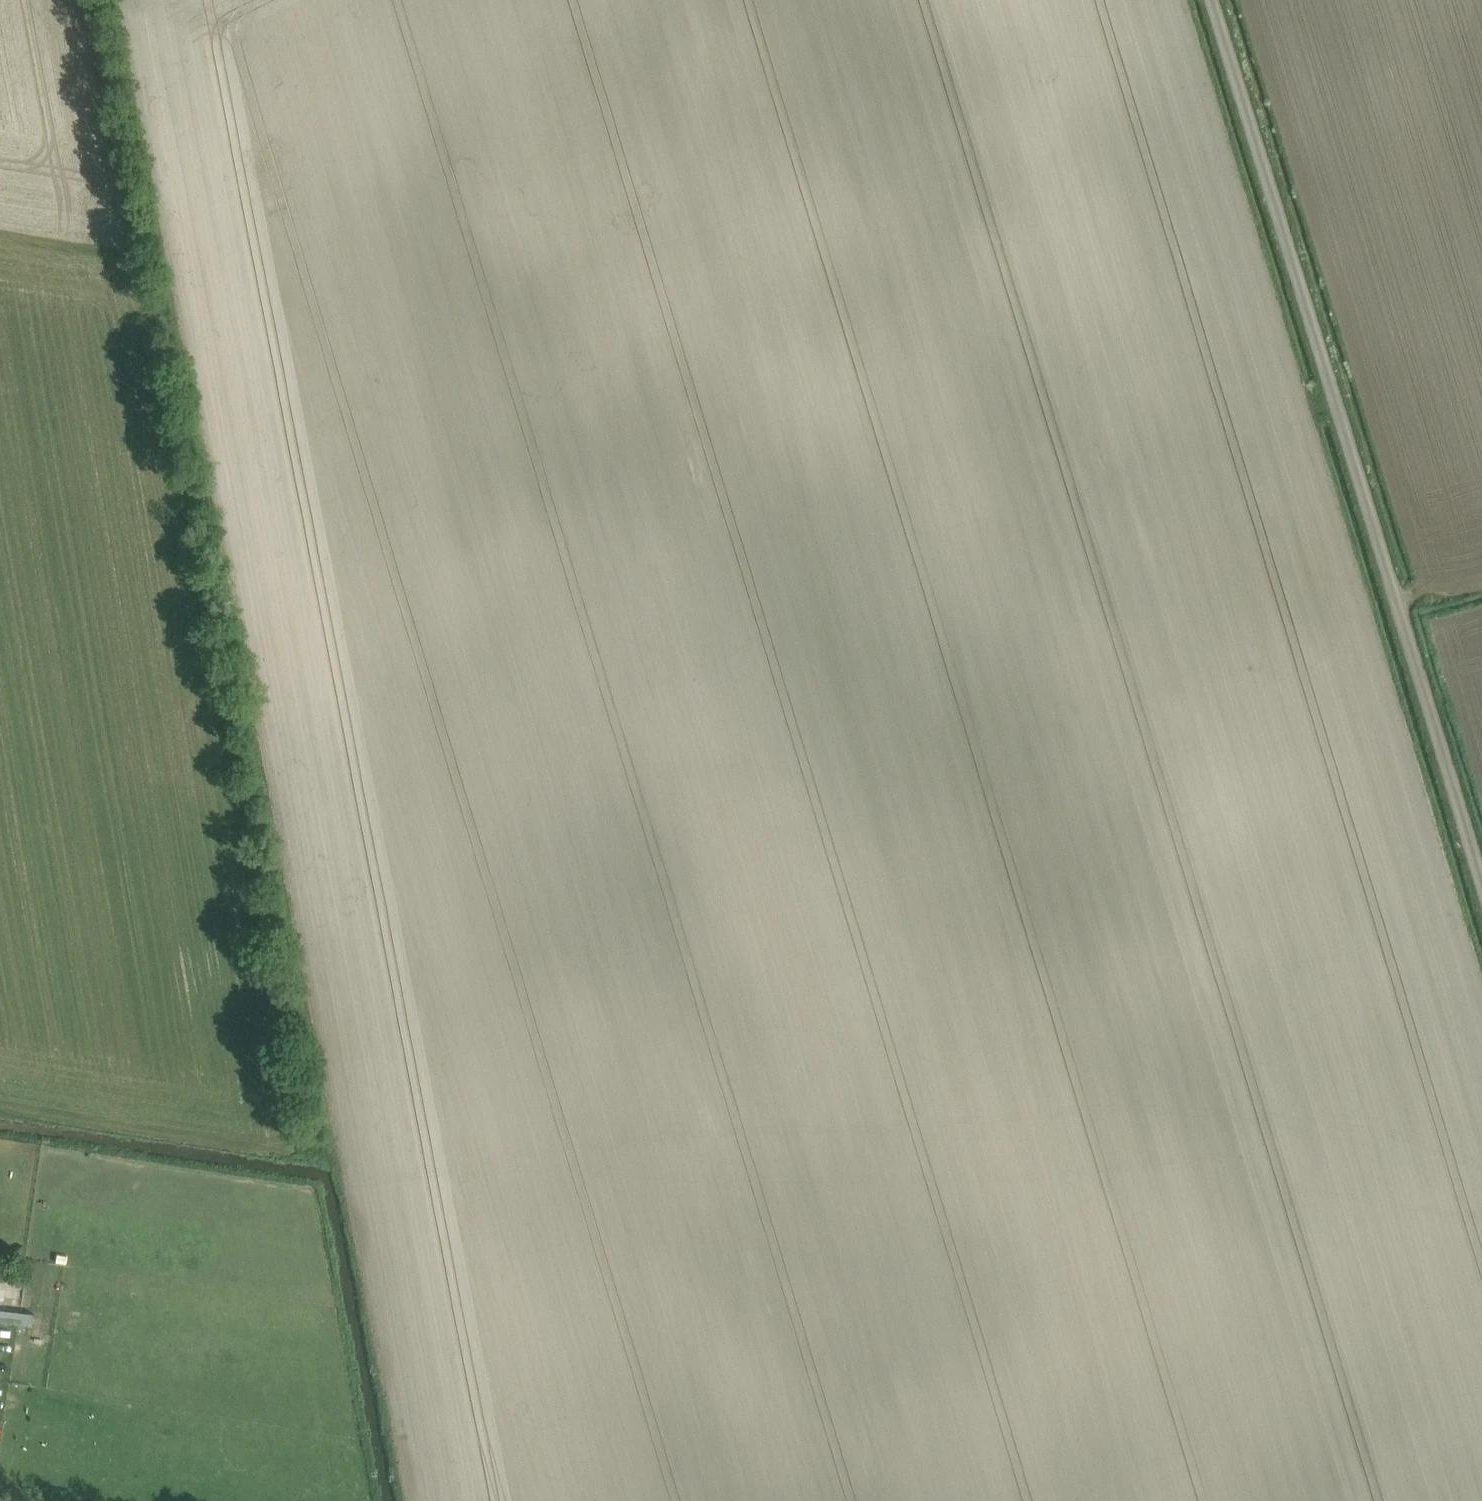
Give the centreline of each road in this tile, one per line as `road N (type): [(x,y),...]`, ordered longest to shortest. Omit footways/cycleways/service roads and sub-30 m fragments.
road 1 (unclassified): [(1212,0),(1481,879)]

